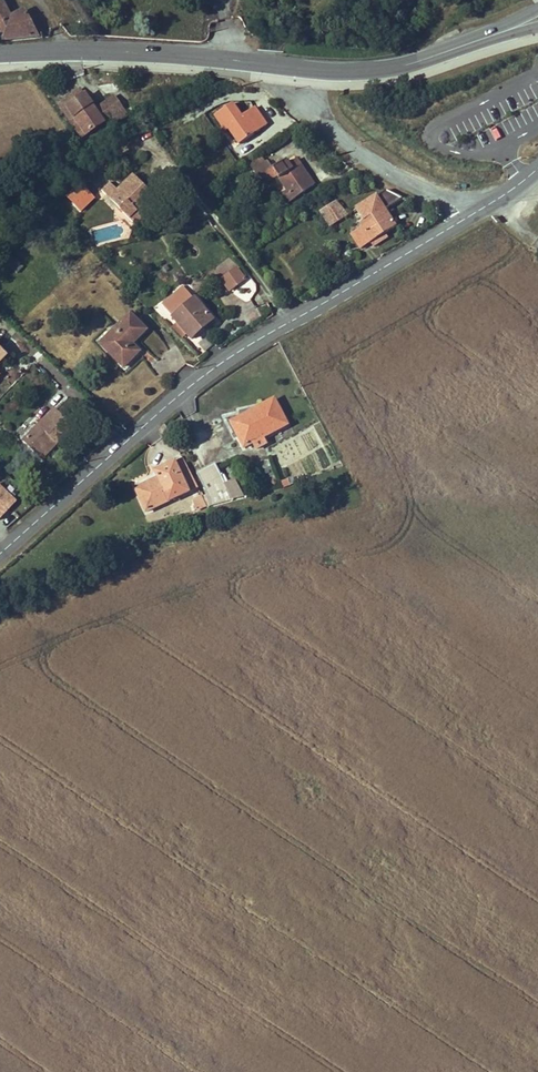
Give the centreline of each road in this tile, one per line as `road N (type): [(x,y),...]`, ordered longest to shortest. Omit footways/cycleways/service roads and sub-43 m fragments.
road 1 (residential): [(0,556),(216,365),(484,209)]
road 2 (tertiary): [(523,24),(393,67),(352,70),(118,50),(0,56)]
road 3 (residential): [(484,209),(400,180),(288,92)]

